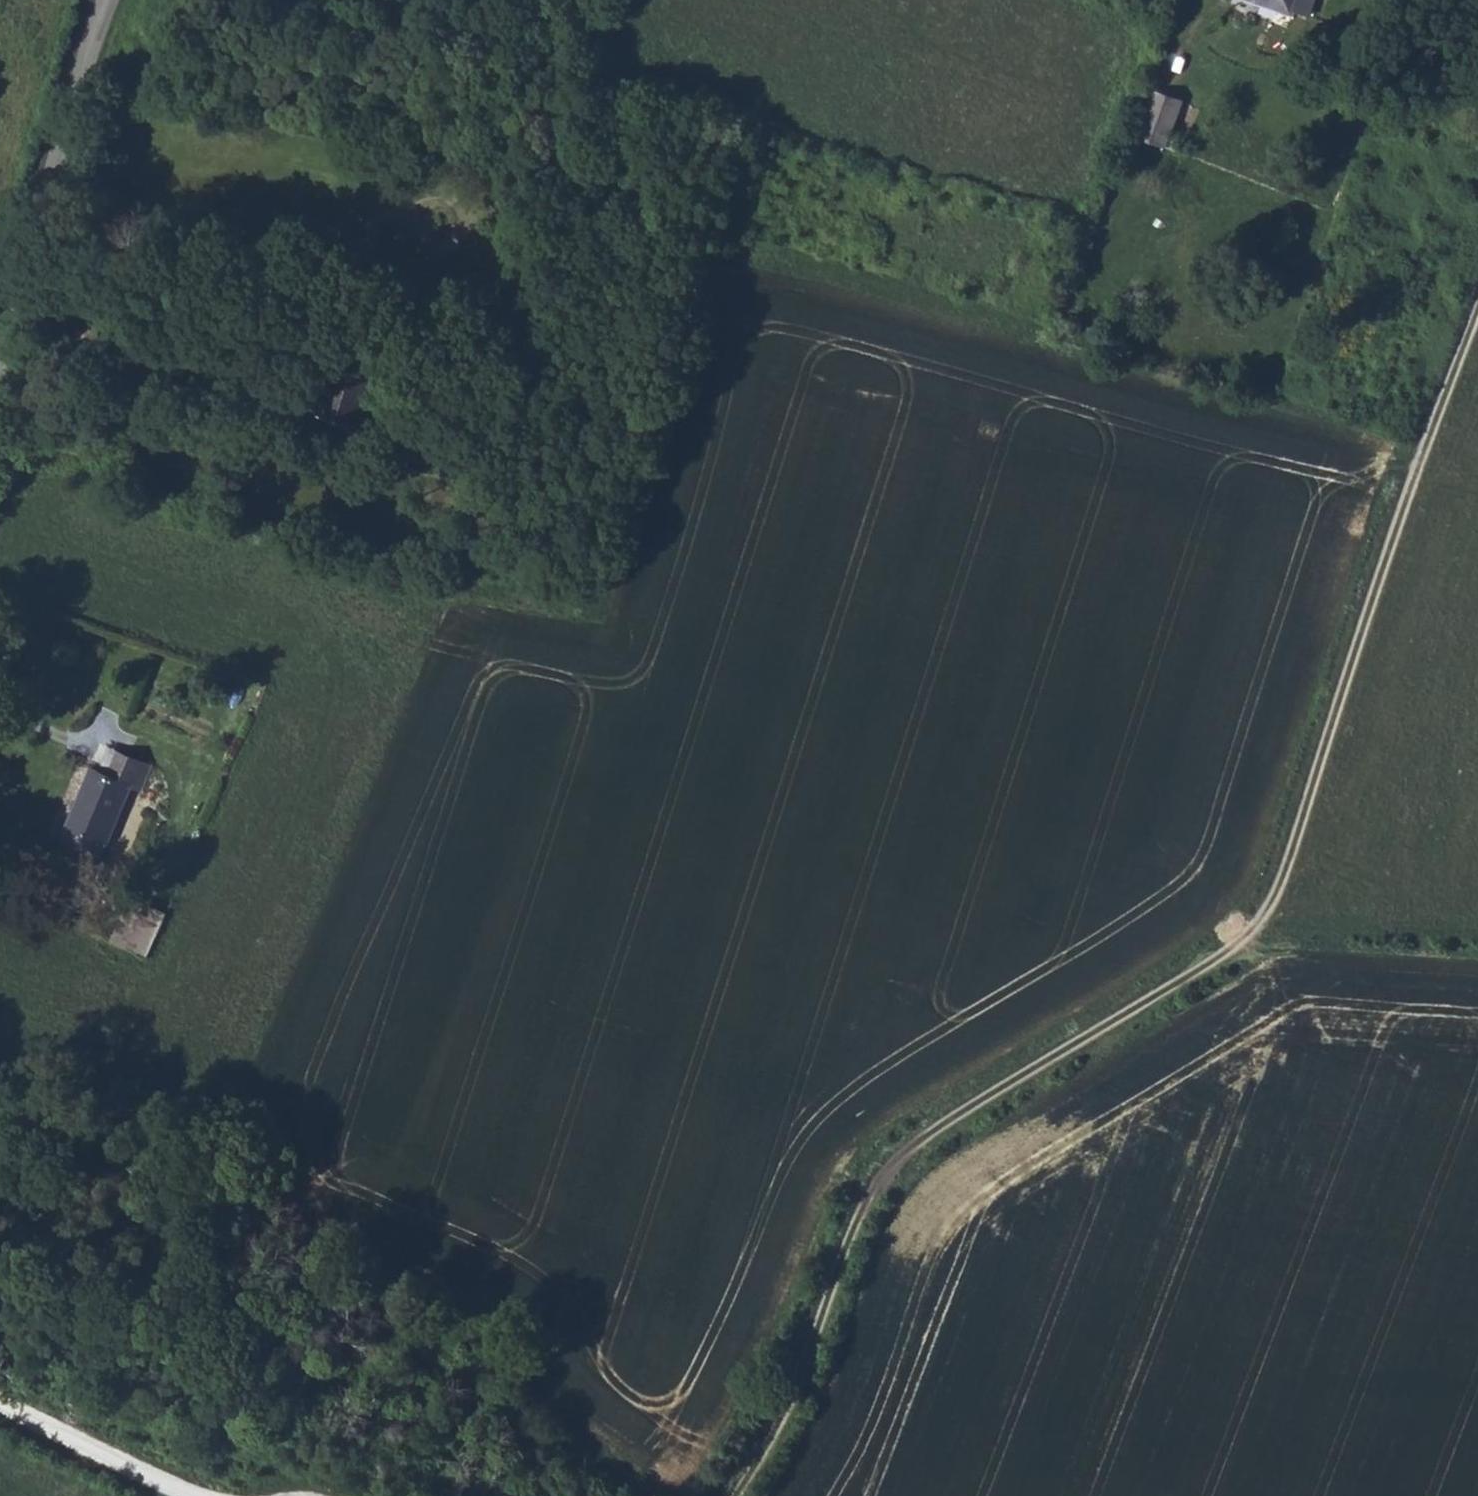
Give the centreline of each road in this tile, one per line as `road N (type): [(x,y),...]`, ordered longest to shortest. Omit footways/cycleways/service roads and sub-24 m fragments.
road 1 (track): [(726,1495),(794,1386),(882,1169),(1269,919),(1415,466),(1477,309)]
road 2 (unclassified): [(0,379),(111,0)]
road 3 (track): [(0,1403),(200,1495)]

